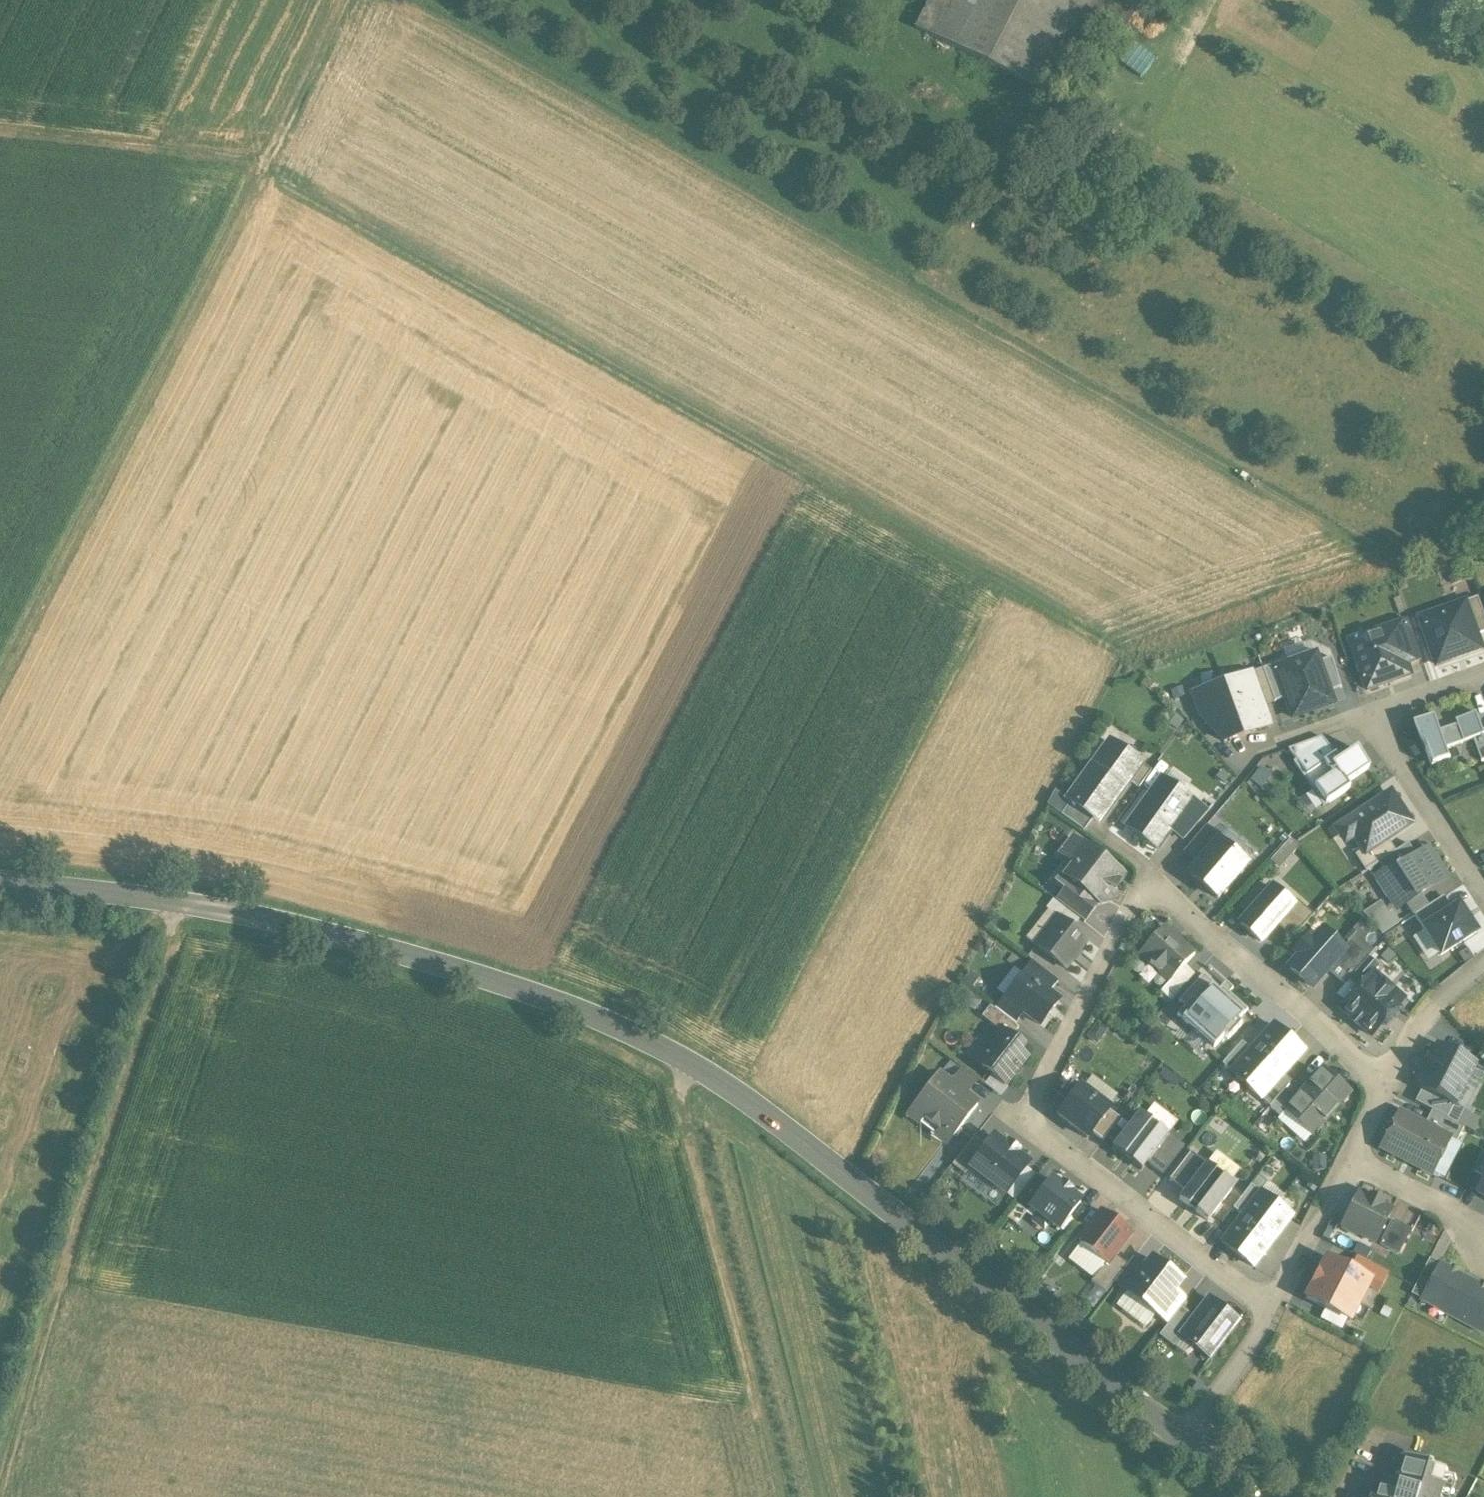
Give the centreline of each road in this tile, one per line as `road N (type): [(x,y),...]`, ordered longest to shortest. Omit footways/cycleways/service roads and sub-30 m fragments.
road 1 (residential): [(0,883),(179,905),(329,935),(494,984),(684,1062),(818,1155),(1182,1439)]
road 2 (track): [(0,704),(55,612),(348,0)]
road 3 (track): [(179,905),(0,1467)]
road 4 (residential): [(1270,1309),(1031,1120),(1034,1097),(1155,880)]
road 5 (track): [(684,1062),(680,1089),(781,1496)]
road 6 (residential): [(1155,880),(1376,1086)]
road 7 (track): [(0,132),(203,156),(261,175)]
road 8 (residential): [(1483,895),(1369,717)]
road 9 (residential): [(1348,1157),(1270,1309)]
road 10 (residential): [(1376,1086),(1418,1025),(1483,969)]
road 11 (residential): [(1182,1439),(1255,1343),(1270,1309)]
road 12 (residential): [(1348,1157),(1483,1233)]
road 13 (residential): [(1369,717),(1483,677)]

